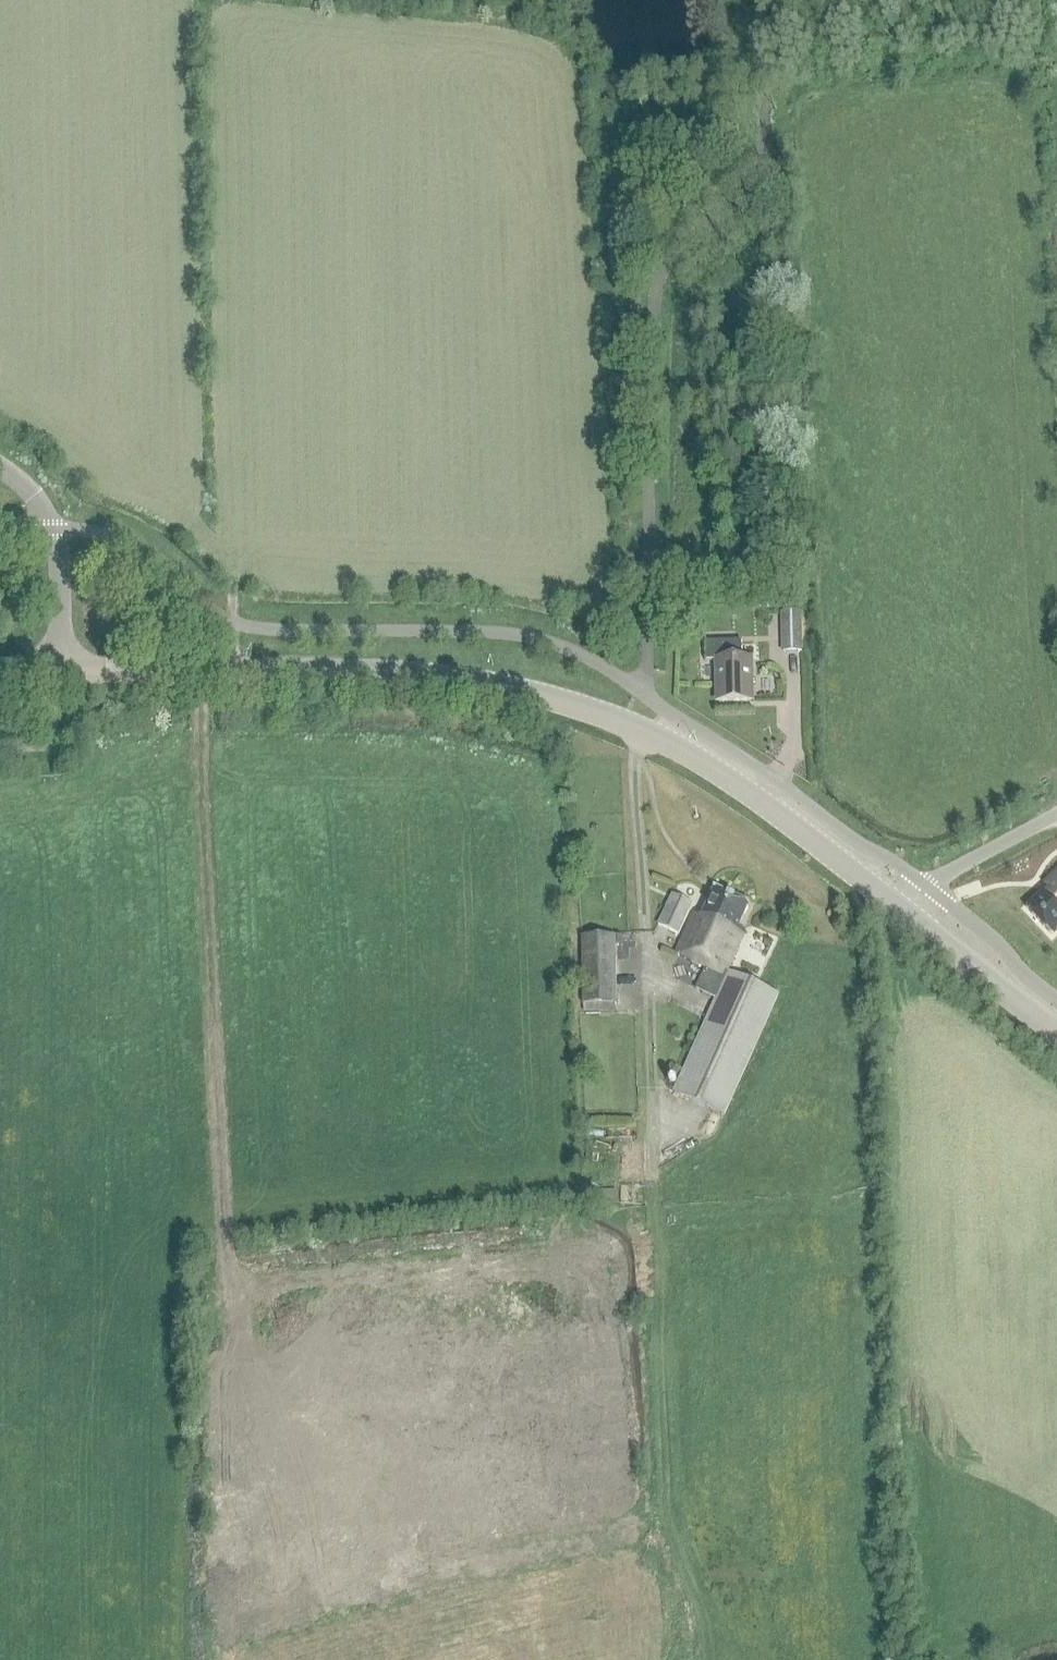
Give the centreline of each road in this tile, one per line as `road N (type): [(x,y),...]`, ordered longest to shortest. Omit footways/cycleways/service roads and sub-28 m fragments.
road 1 (tertiary): [(904,912),(774,809),(668,740),(547,696),(424,673),(57,668)]
road 2 (unclassified): [(57,668),(56,539),(38,501),(0,466)]
road 3 (tertiary): [(1056,1032),(904,912)]
road 4 (unclassified): [(904,912),(940,876),(1056,813)]

